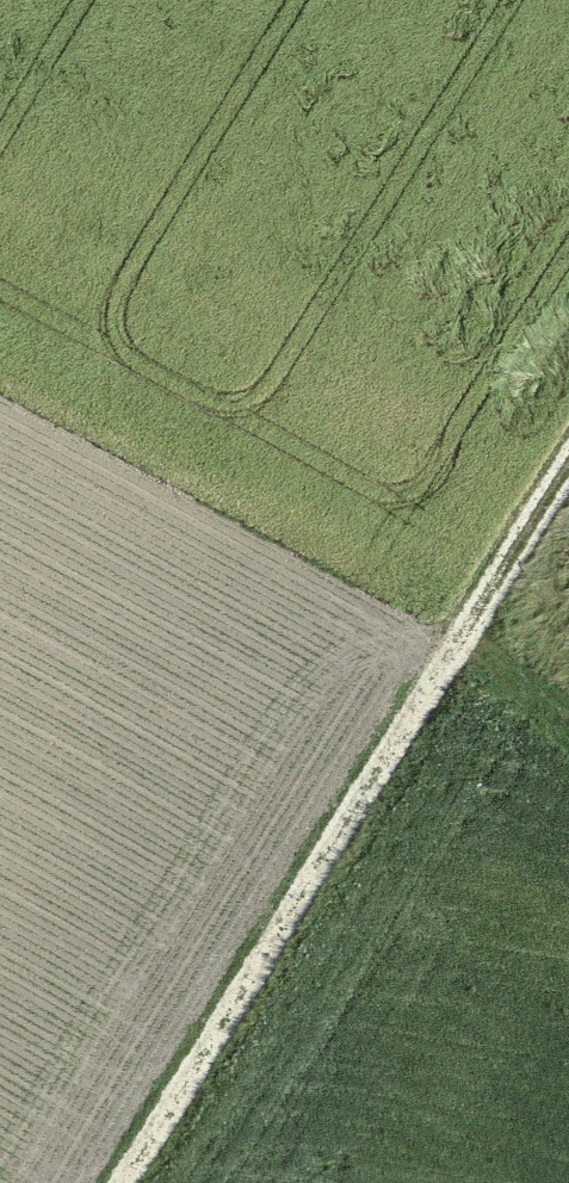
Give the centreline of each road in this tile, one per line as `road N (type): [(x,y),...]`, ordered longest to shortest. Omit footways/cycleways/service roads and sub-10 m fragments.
road 1 (track): [(568,459),(119,1182)]
road 2 (track): [(426,687),(0,441)]

